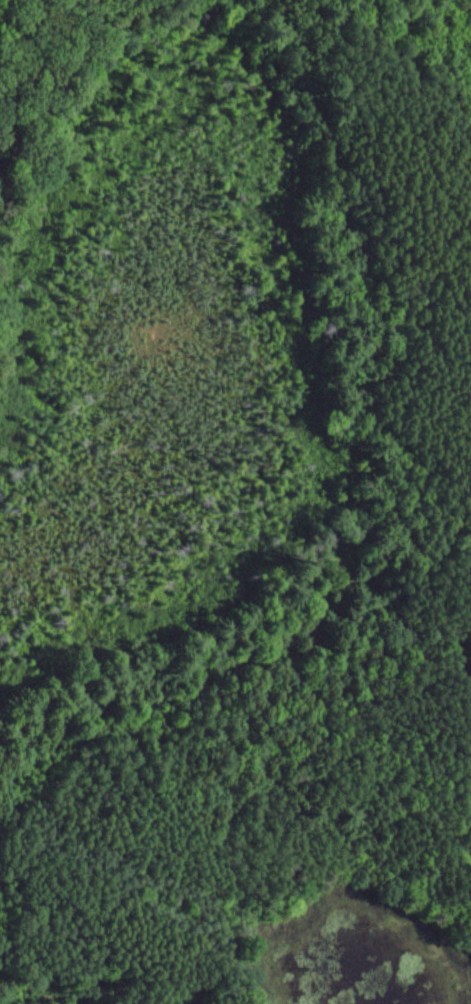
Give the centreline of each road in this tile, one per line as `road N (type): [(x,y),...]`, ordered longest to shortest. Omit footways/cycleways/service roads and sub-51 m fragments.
road 1 (track): [(470,264),(407,143),(414,0)]
road 2 (track): [(470,850),(458,755),(458,666),(470,579)]

